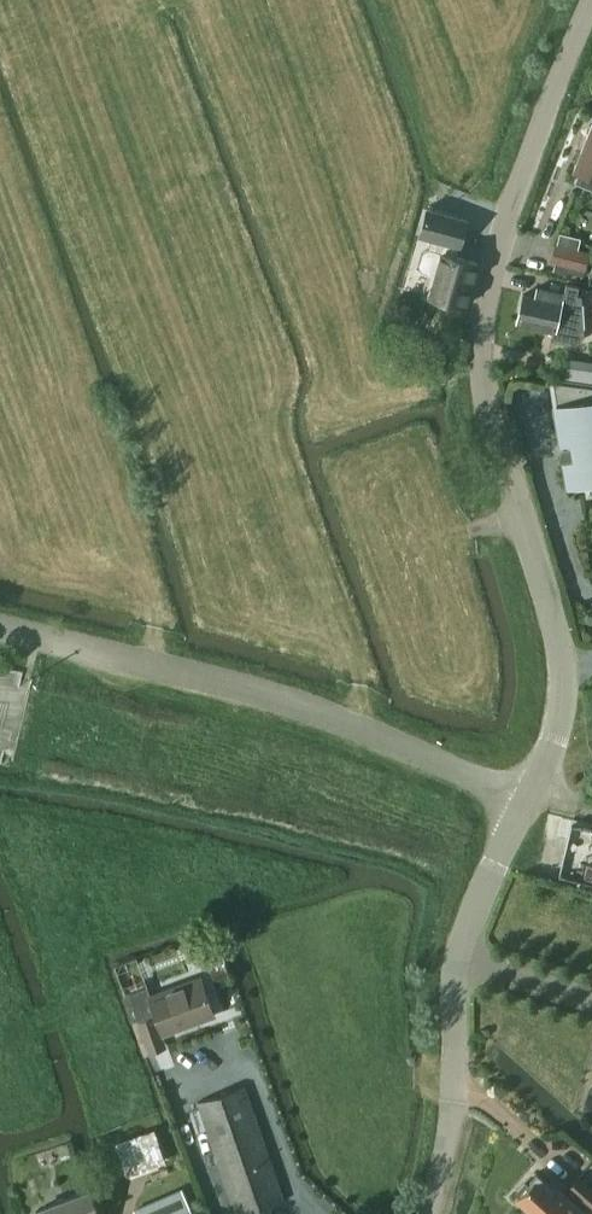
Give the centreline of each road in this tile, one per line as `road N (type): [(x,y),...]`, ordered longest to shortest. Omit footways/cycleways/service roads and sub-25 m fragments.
road 1 (tertiary): [(428,1213),(454,1105),(456,984),(467,927),(532,795),(562,702),(555,625),(478,362),(481,314),(514,195),(591,0)]

